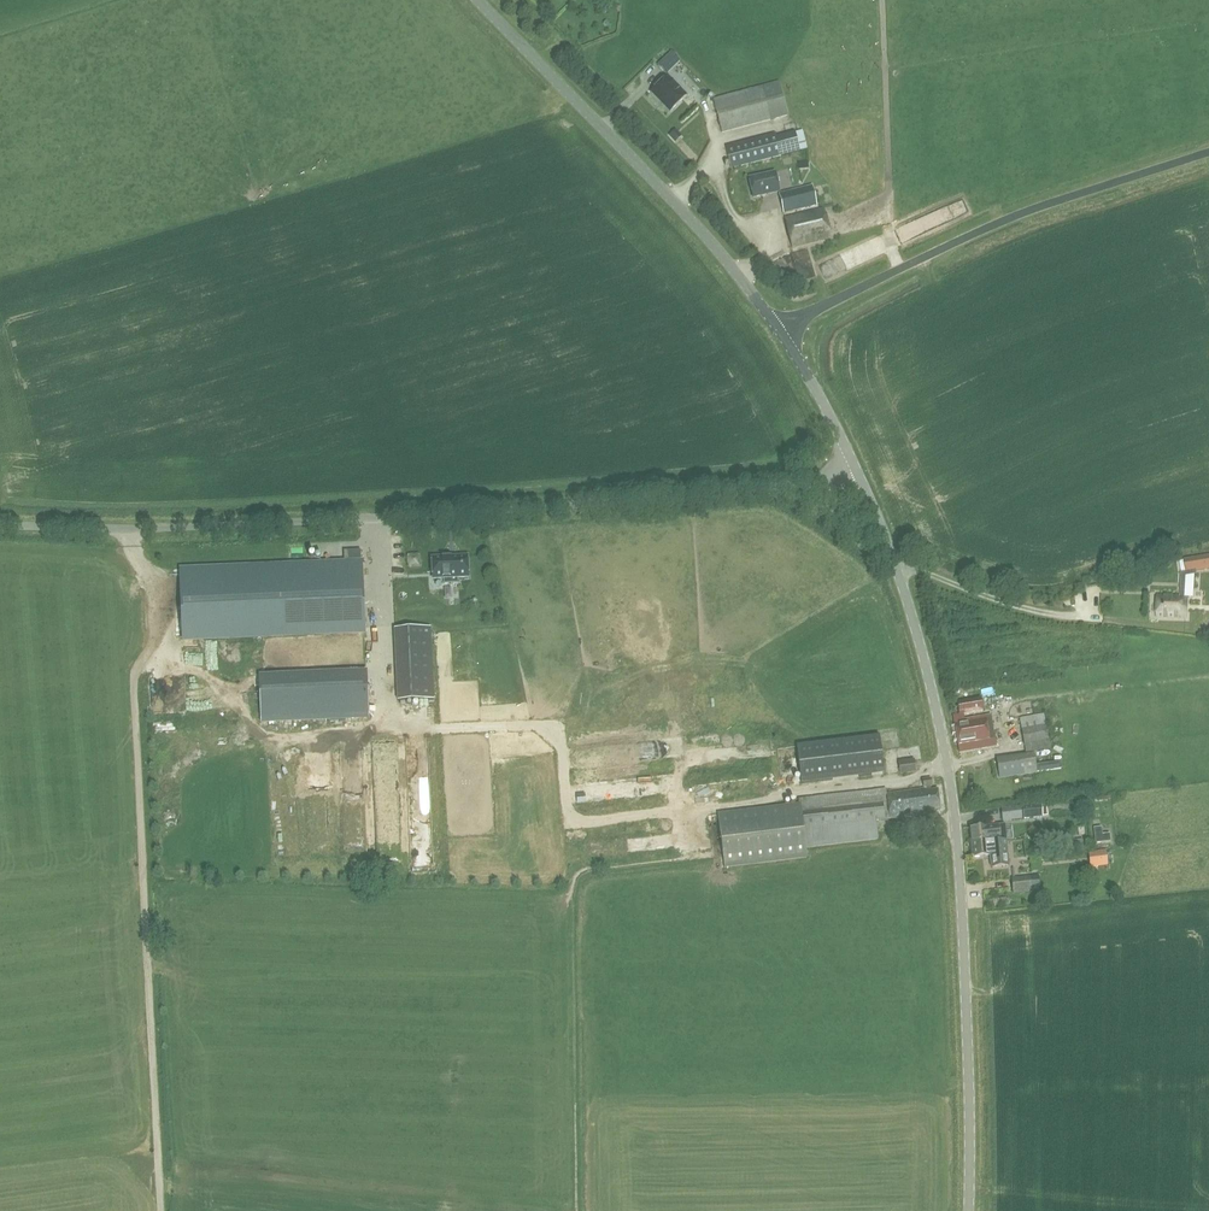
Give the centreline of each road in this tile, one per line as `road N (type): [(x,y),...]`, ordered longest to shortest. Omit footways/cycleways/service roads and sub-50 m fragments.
road 1 (unclassified): [(0,524),(125,528),(416,514),(798,484),(854,466)]
road 2 (tertiary): [(968,1210),(966,999),(937,719),(894,563),(854,466)]
road 3 (unclassified): [(778,329),(1026,211),(1208,152)]
road 4 (tertiary): [(778,329),(716,249),(478,0)]
road 5 (tertiary): [(854,466),(778,329)]

